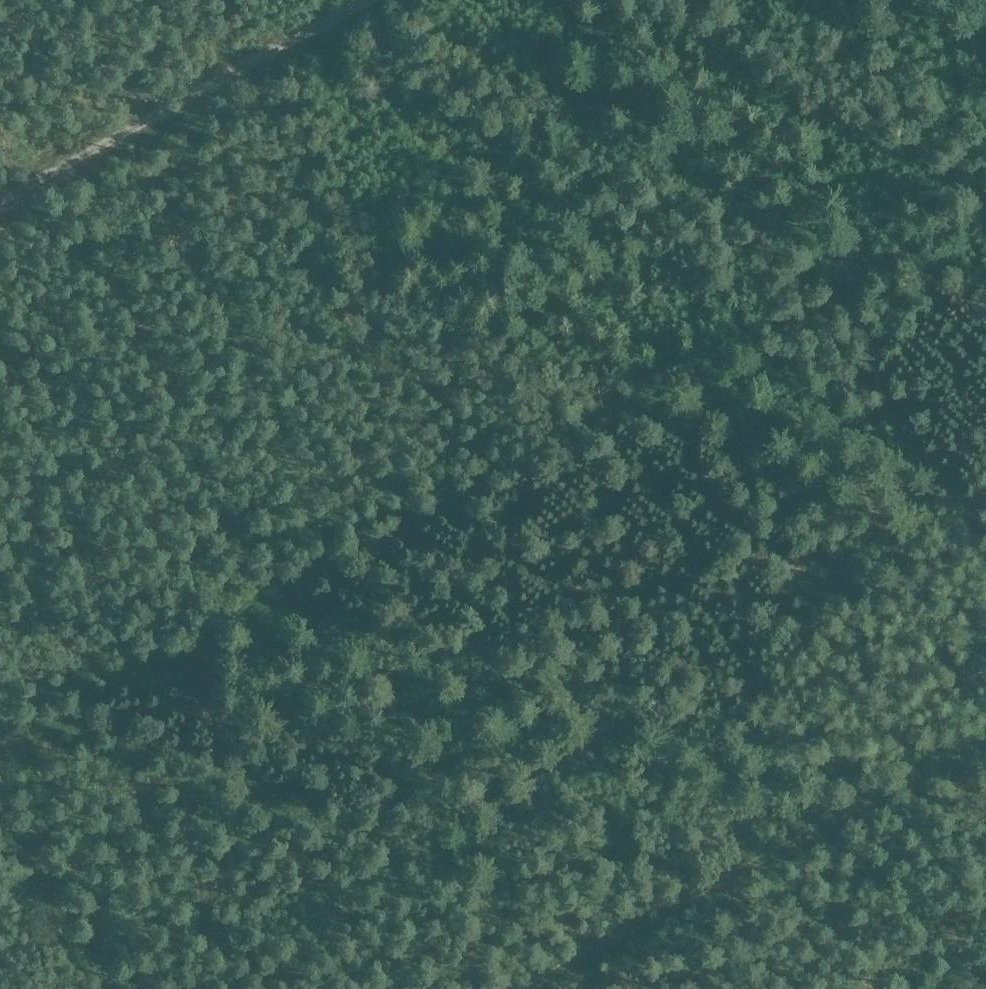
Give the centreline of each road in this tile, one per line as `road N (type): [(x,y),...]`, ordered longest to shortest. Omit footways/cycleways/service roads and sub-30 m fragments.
road 1 (track): [(375,0),(0,204)]

